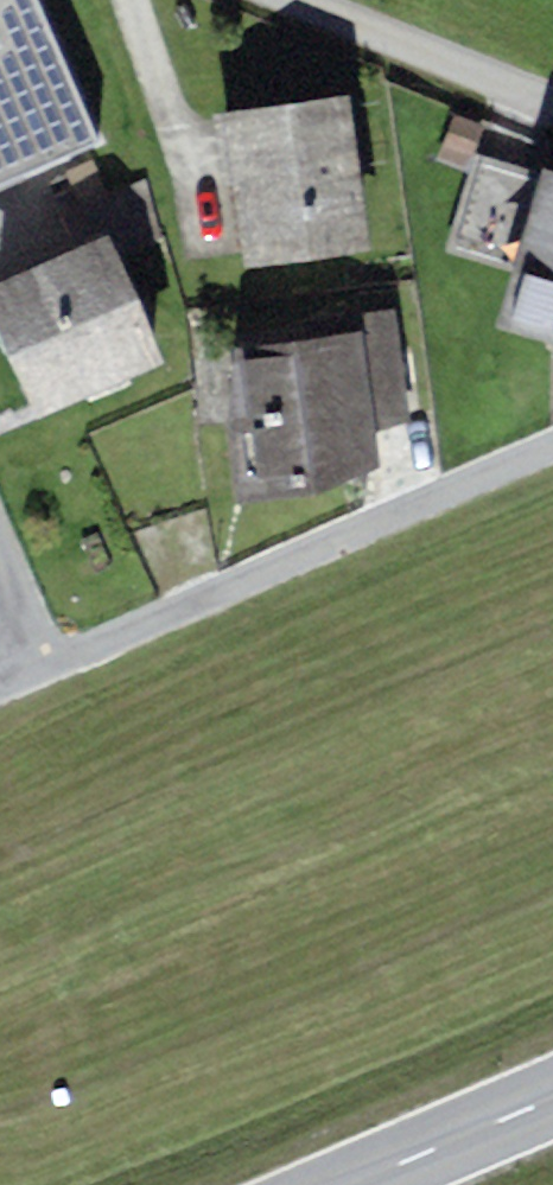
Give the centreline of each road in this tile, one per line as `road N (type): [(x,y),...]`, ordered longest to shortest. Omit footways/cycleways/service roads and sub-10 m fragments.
road 1 (residential): [(552,449),(48,667)]
road 2 (residential): [(552,102),(274,0)]
road 3 (primary): [(349,1184),(552,1098)]
road 4 (residential): [(0,553),(48,667)]

